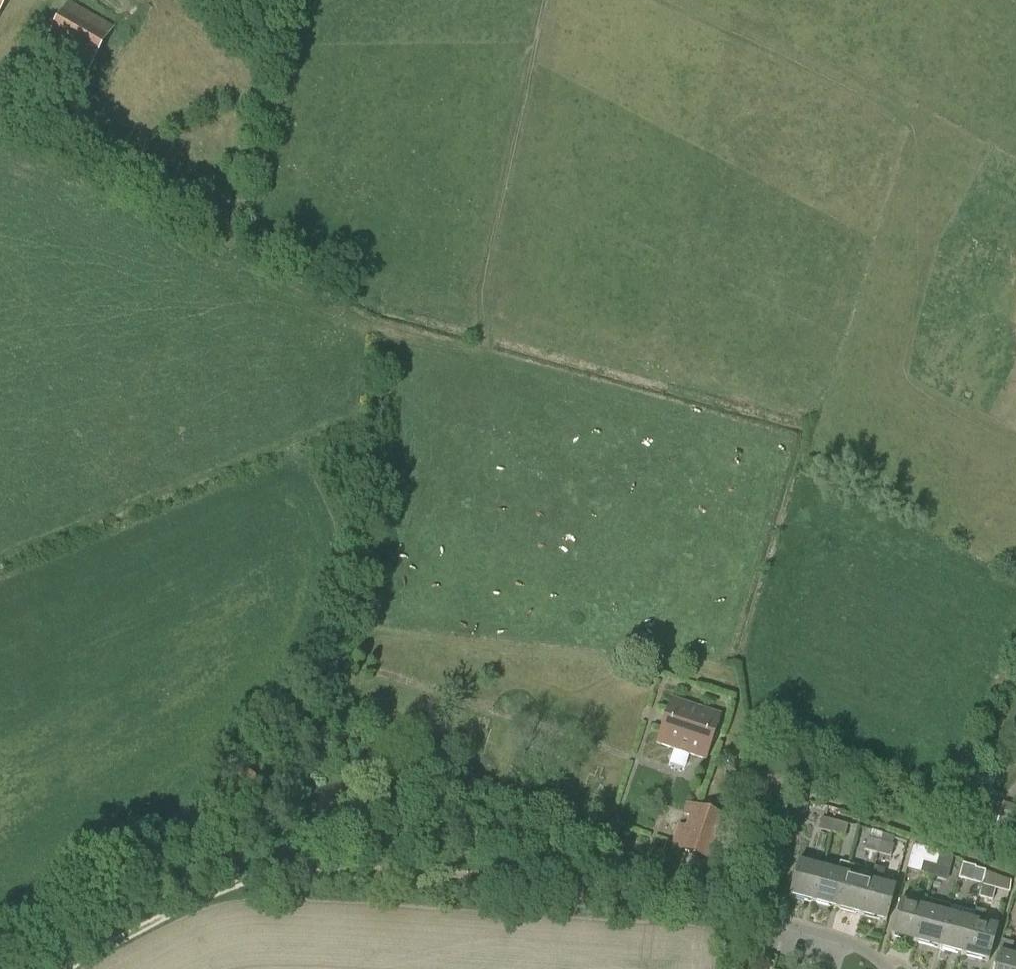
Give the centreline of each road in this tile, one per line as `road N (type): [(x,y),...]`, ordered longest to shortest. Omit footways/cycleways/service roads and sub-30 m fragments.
road 1 (residential): [(57,968),(233,876),(268,871),(717,898),(739,871),(766,769)]

